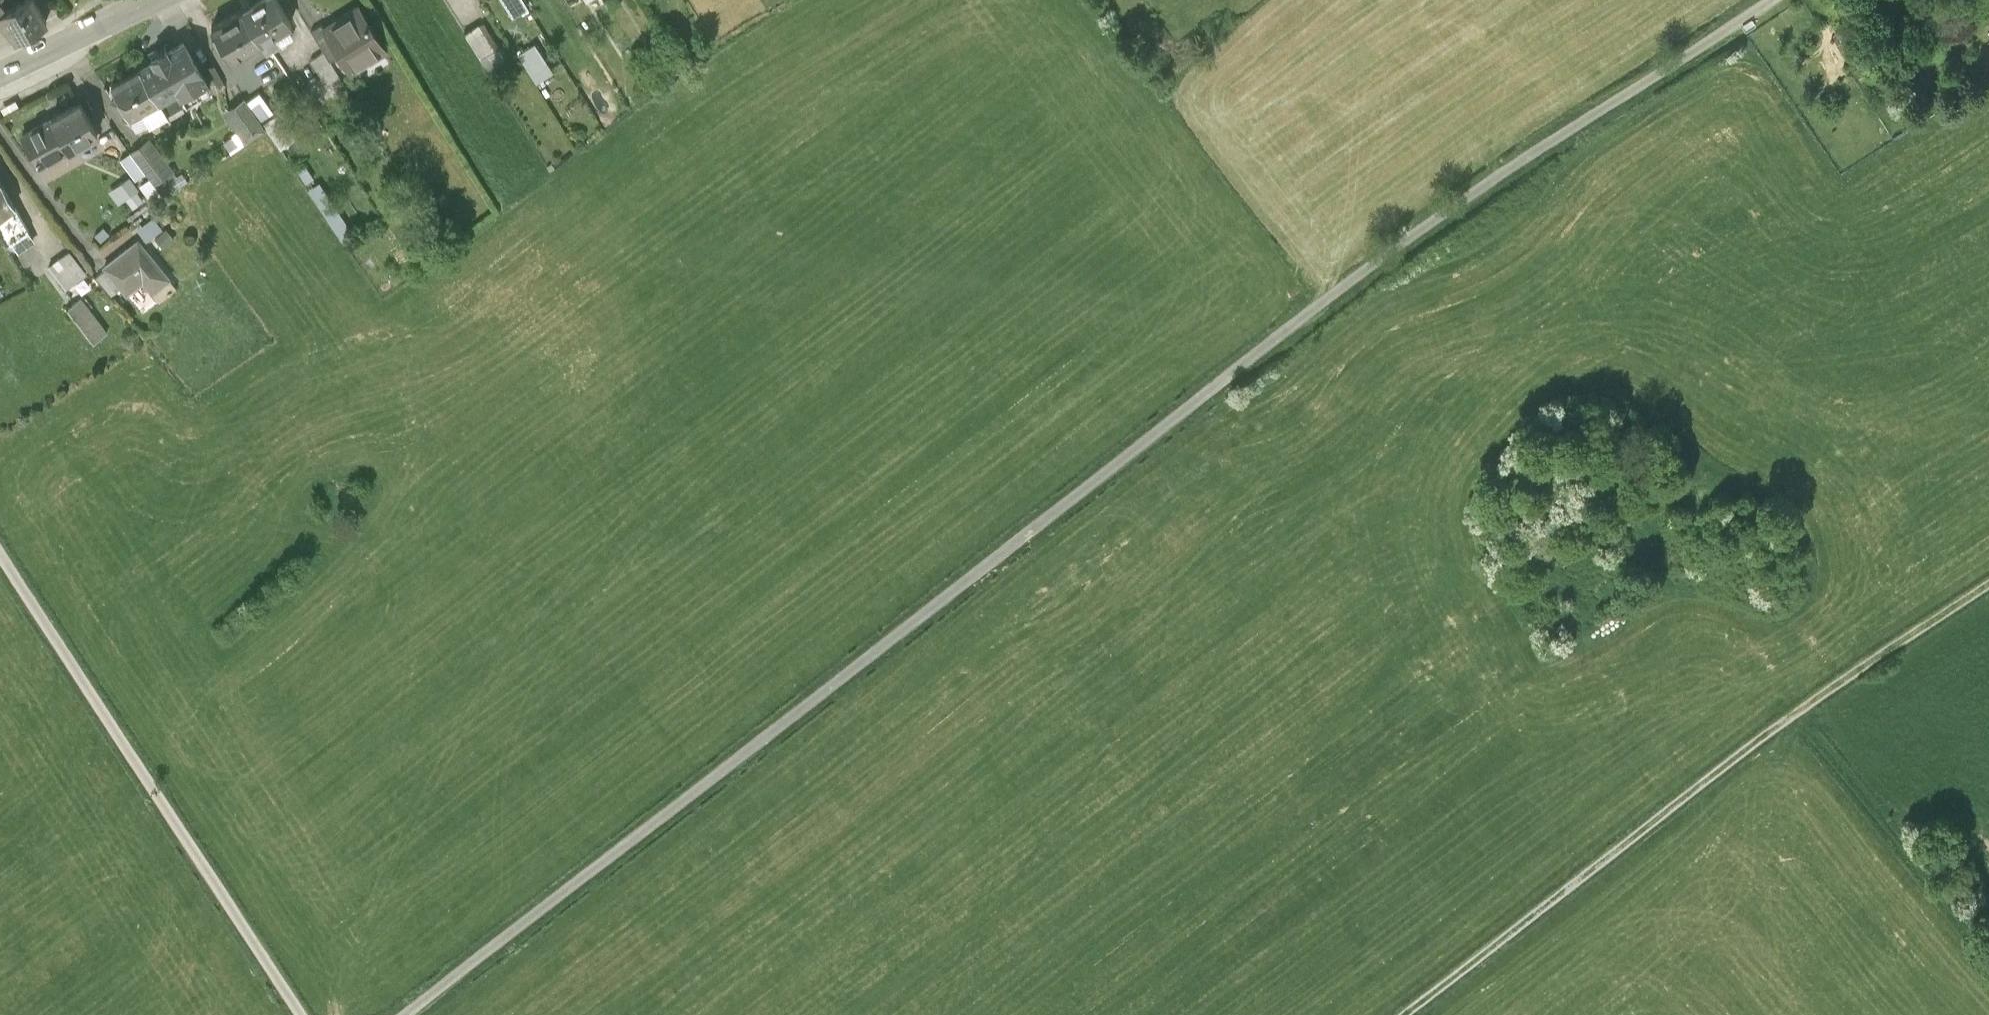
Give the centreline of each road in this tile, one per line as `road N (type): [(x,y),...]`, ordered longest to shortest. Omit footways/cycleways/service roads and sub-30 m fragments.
road 1 (track): [(1773,0),(1338,283),(403,1014)]
road 2 (track): [(1988,584),(1790,715),(1400,1014)]
road 3 (track): [(301,1014),(0,558)]
road 4 (track): [(1790,715),(1988,938)]
road 5 (secondary): [(0,73),(149,0)]

